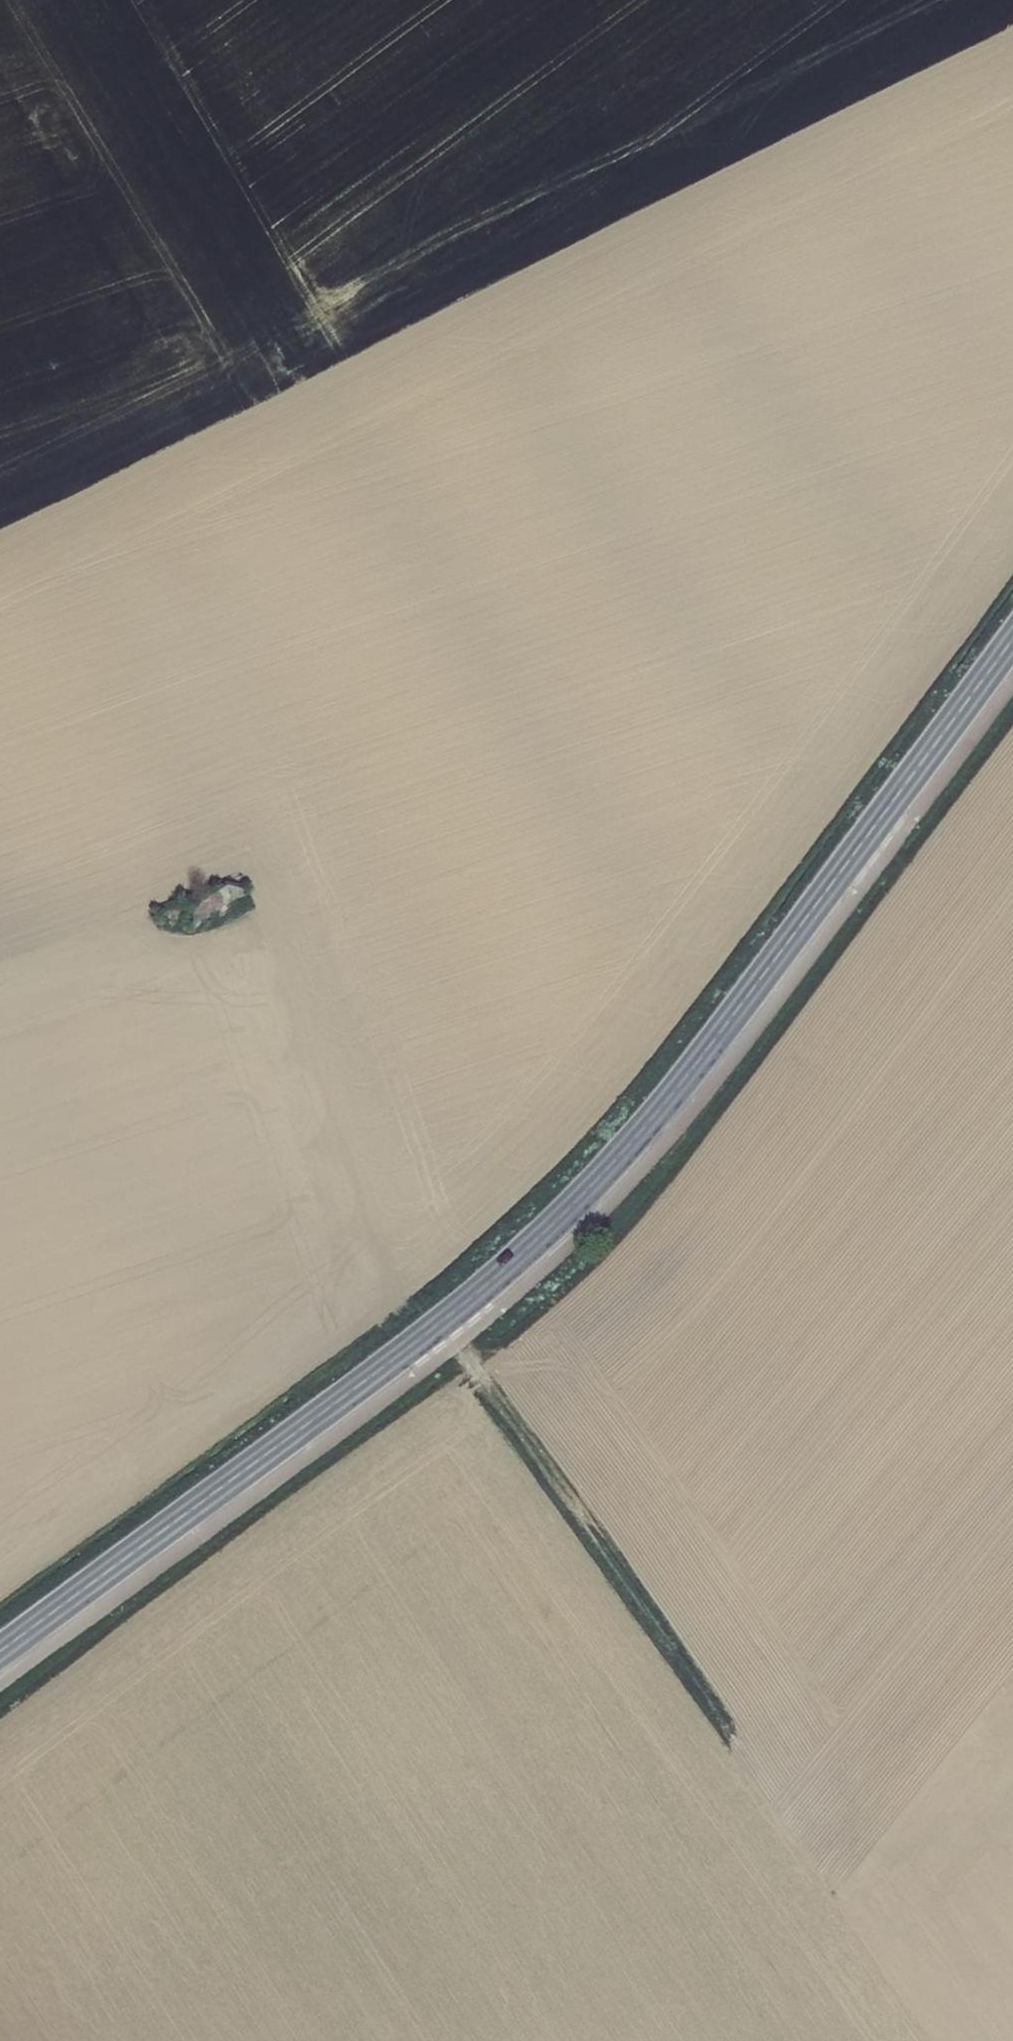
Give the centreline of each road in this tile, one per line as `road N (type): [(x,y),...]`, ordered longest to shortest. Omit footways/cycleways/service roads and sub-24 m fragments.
road 1 (secondary): [(0,1651),(374,1374),(566,1213),(707,1050),(1012,639)]

